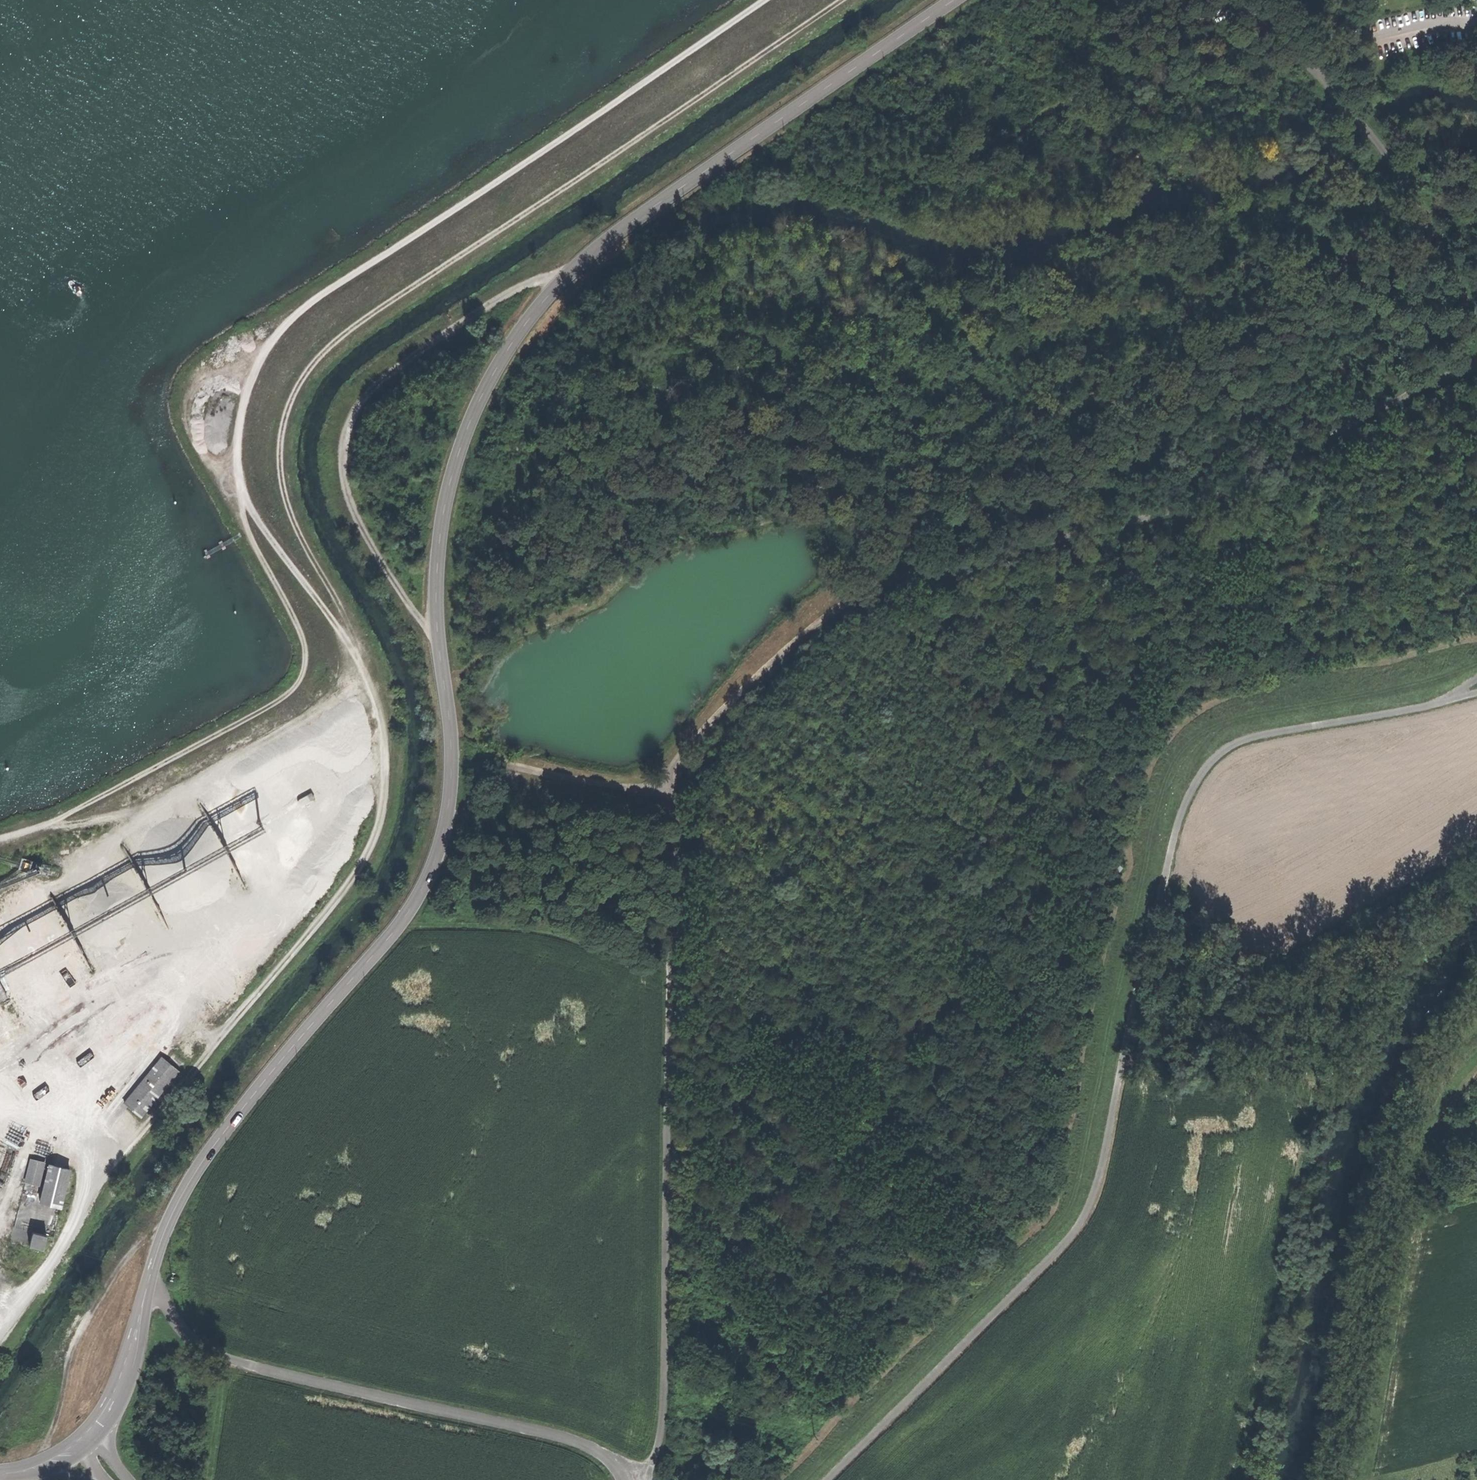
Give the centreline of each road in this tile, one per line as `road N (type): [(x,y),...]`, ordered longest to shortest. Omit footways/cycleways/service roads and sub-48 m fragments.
road 1 (tertiary): [(955,0),(602,244),(571,269),(507,352),(451,478),(439,550),(439,648),(454,774),(441,853),(405,922),(197,1171),(164,1232),(127,1382),(95,1434)]
road 2 (track): [(1476,362),(1208,494),(1052,542),(892,572),(761,680),(675,768),(668,1341),(661,1431),(647,1474),(635,1479)]
road 3 (track): [(758,0),(309,303),(254,357),(242,514),(305,645),(294,687),(49,823),(0,837)]
road 4 (track): [(806,1479),(1057,1228),(1077,1190),(1166,773),(1184,743),(1222,717),(1476,657)]
road 5 (track): [(240,483),(276,551),(360,644),(298,533),(281,481),(285,415),(318,362),(359,325),(841,0)]
road 6 (track): [(1452,696),(1414,710),(1256,736),(1225,749),(1201,776),(1166,883),(1094,1205),(1063,1246),(828,1479)]
road 7 (track): [(360,644),(380,687),(391,753),(369,859),(144,1127),(0,1329)]
road 8 (track): [(625,1479),(609,1457),(579,1441),(222,1356),(188,1335),(149,1286)]
road 9 (track): [(571,269),(458,330),(377,386),(346,427),(344,489),(439,648)]
road 10 (track): [(1476,1038),(1425,1112),(1407,1162),(1347,1479)]
road 11 (track): [(1238,0),(1308,64),(1429,249),(1476,345)]
road 12 (track): [(40,1470),(74,1347),(142,1237),(170,1221)]

